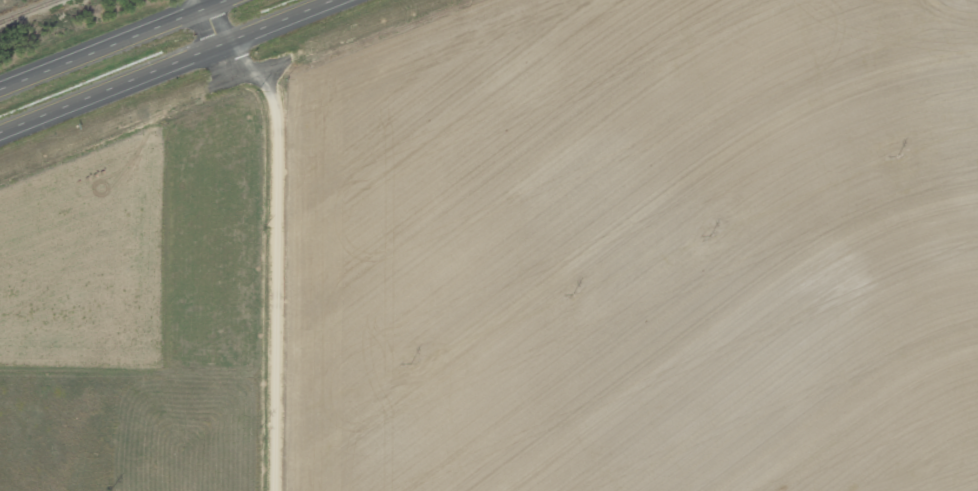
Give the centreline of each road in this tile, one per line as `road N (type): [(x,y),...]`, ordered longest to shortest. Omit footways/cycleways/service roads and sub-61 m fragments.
road 1 (residential): [(283,172),(743,0)]
road 2 (residential): [(287,490),(283,172),(217,15)]
road 3 (trunk): [(0,142),(350,0)]
road 4 (residential): [(283,172),(0,279)]
road 5 (trunk): [(254,0),(0,101)]

